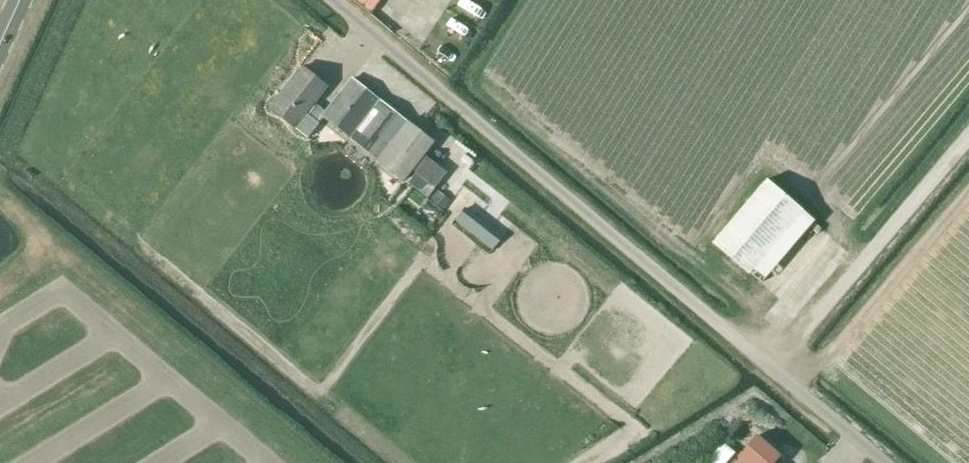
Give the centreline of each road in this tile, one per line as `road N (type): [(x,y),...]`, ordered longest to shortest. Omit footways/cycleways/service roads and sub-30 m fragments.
road 1 (unclassified): [(886,462),(332,0)]
road 2 (track): [(772,369),(968,136)]

